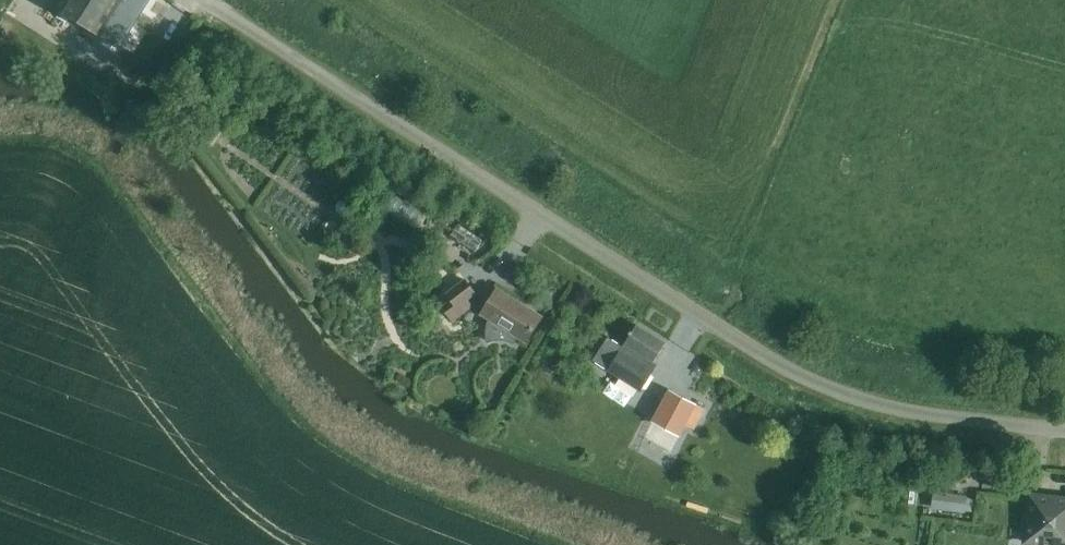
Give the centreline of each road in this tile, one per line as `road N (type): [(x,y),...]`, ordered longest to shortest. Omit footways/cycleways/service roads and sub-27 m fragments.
road 1 (unclassified): [(1064,434),(860,401),(769,364),(195,0)]

